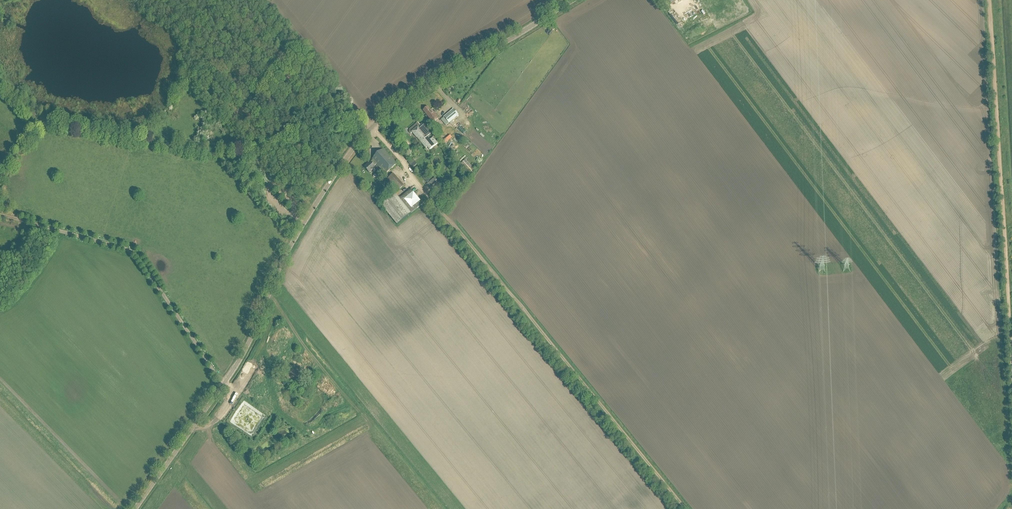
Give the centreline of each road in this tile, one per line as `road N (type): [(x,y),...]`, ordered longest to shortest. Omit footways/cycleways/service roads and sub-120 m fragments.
road 1 (tertiary): [(135,508),(240,361),(291,246),(362,137),(575,0)]
road 2 (track): [(686,508),(424,191)]
road 3 (track): [(1011,369),(988,0)]
road 4 (track): [(224,384),(135,255),(0,215)]
road 5 (track): [(372,428),(279,309),(252,365)]

